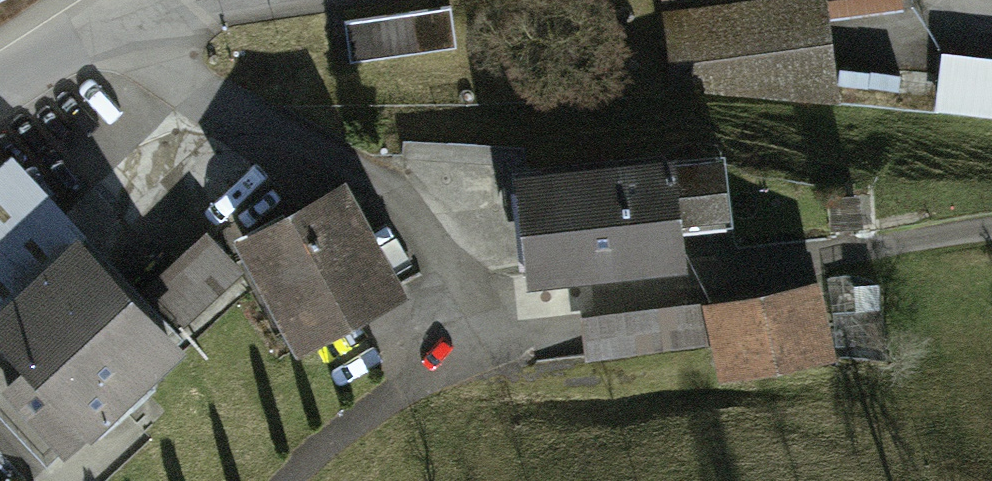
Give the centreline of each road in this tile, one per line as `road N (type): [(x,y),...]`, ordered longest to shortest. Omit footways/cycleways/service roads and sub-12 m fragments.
road 1 (track): [(486,294),(458,353),(289,480)]
road 2 (unclassified): [(0,91),(117,18),(161,0)]

